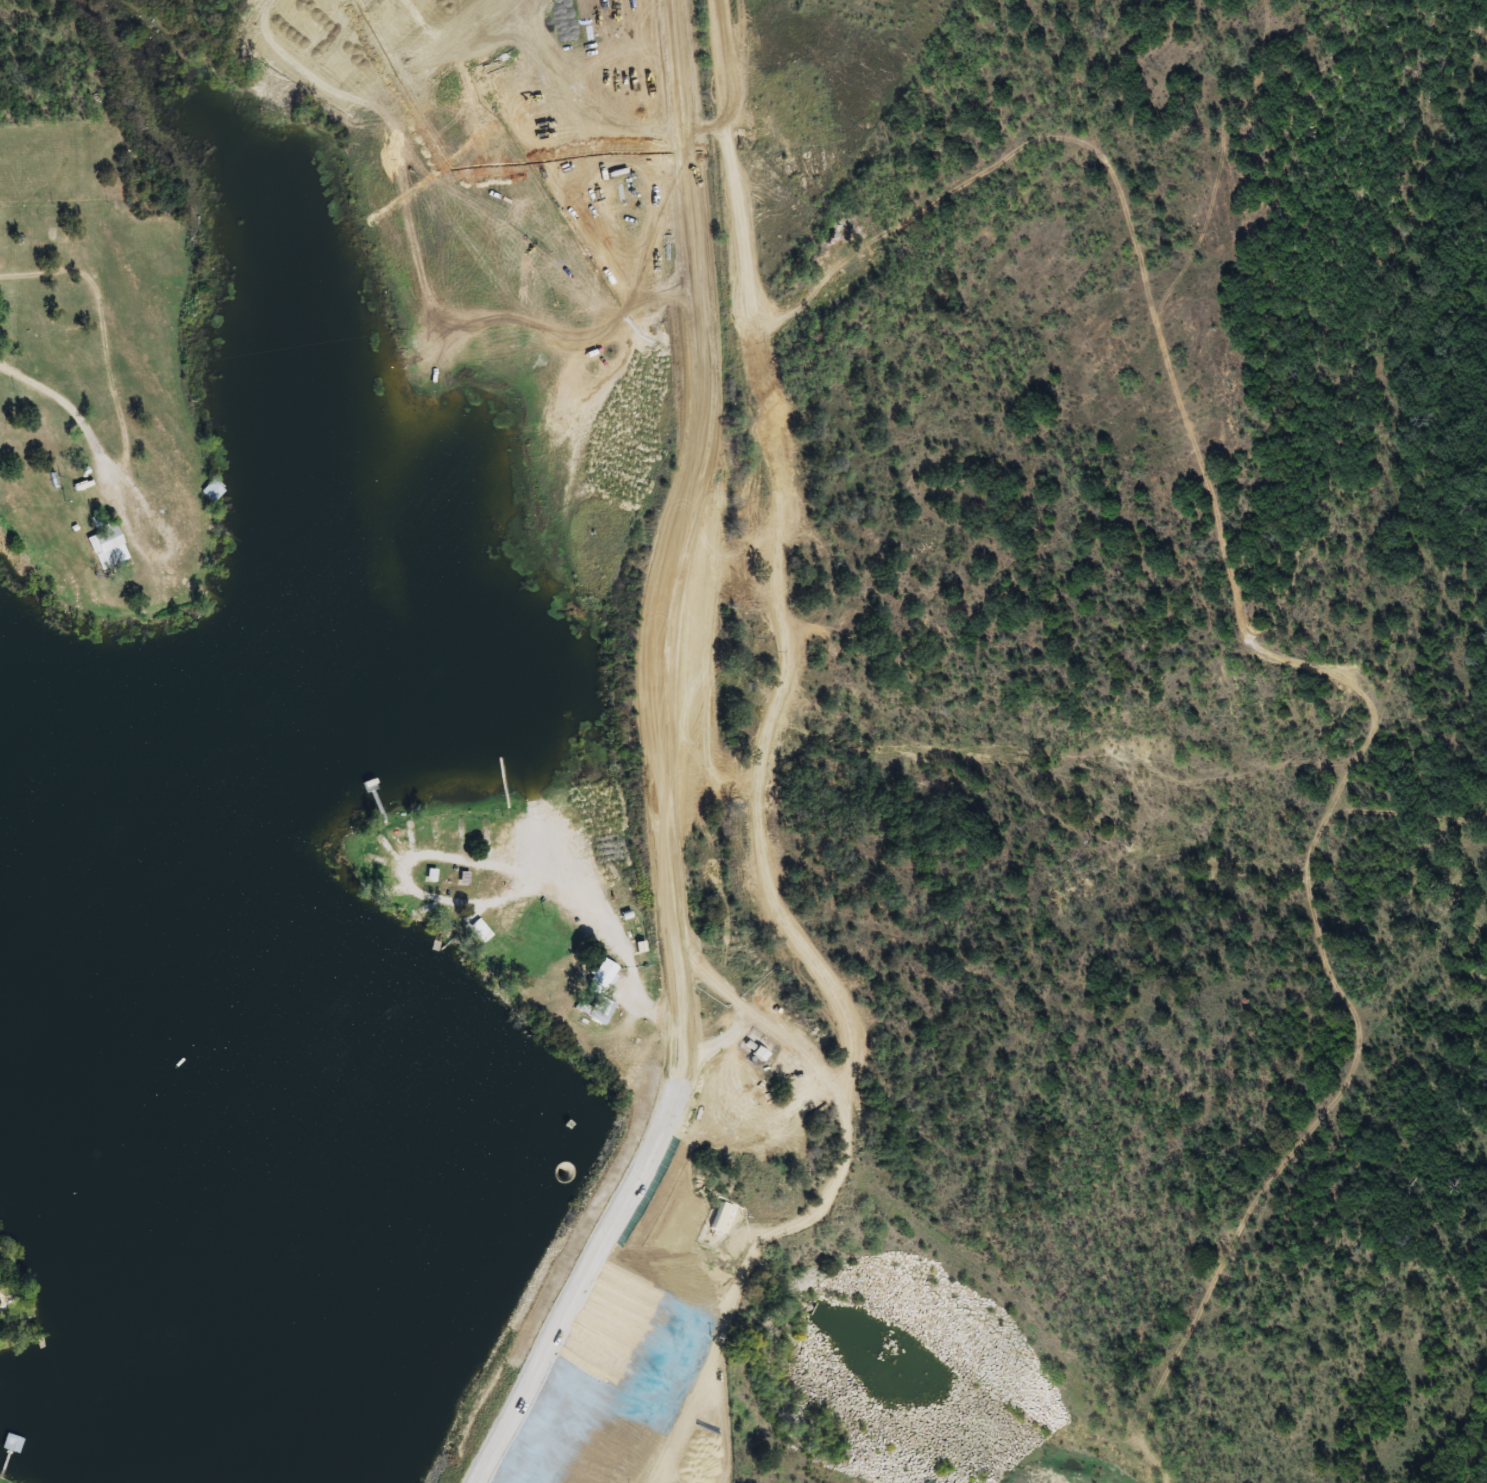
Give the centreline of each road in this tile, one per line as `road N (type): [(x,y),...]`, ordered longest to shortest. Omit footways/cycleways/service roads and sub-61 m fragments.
road 1 (tertiary): [(674,0),(705,404),(699,461),(659,585),(649,655),(683,1063),(655,1150),(475,1482)]
road 2 (residential): [(631,1482),(745,1289),(795,1277),(842,1160),(841,1094),(800,1046),(679,956)]
road 3 (residential): [(0,554),(102,553),(130,538),(134,524),(59,406),(0,366)]

